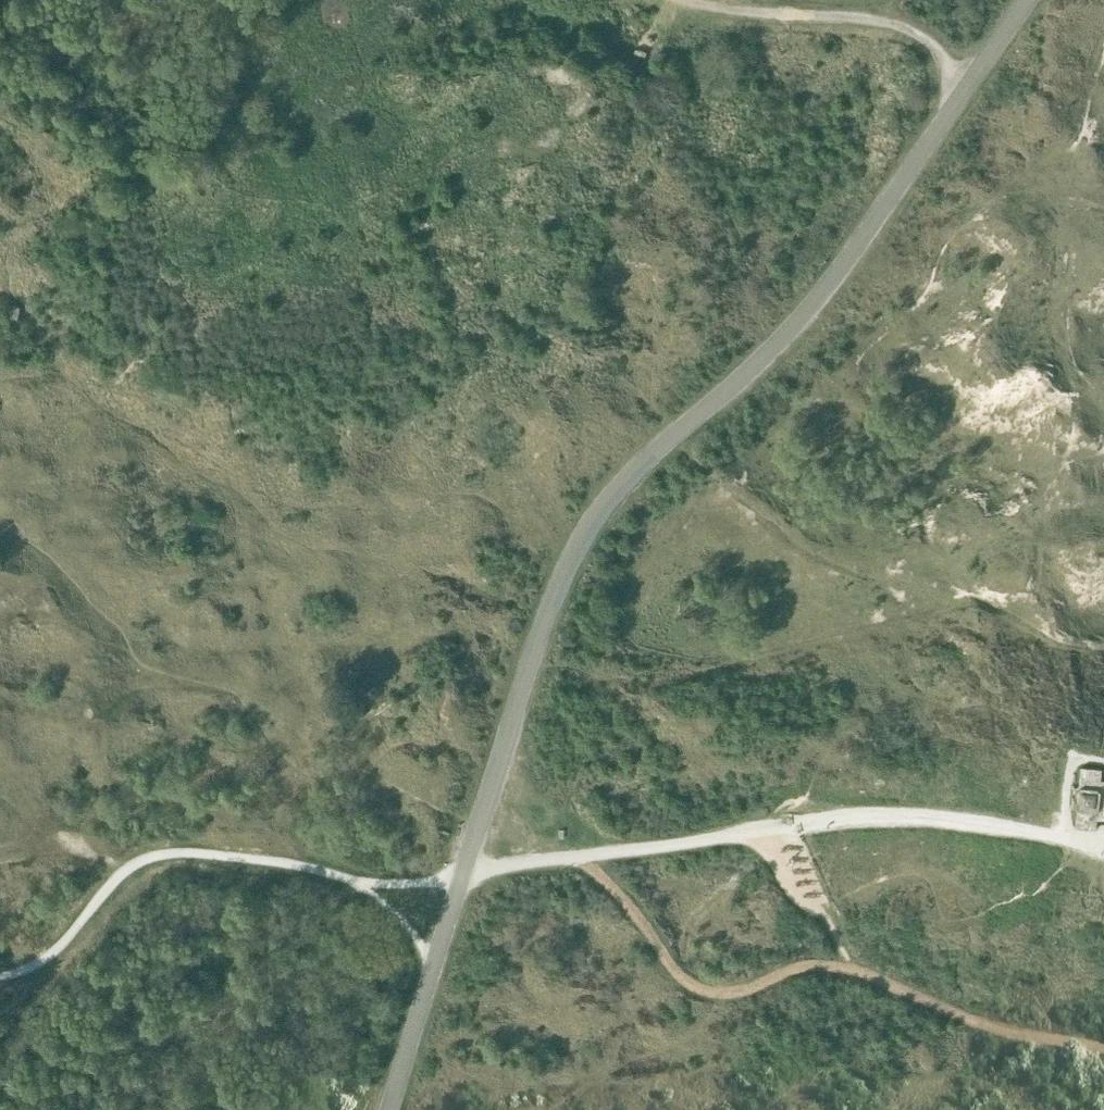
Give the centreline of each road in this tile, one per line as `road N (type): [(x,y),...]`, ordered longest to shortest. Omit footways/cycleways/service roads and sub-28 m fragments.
road 1 (unclassified): [(387,1109),(531,654),(585,530),(625,480),(814,302),(1027,0)]
road 2 (track): [(579,861),(701,1004),(801,966),(842,966),(1020,1040),(1103,1051)]
road 3 (track): [(771,826),(842,966)]

